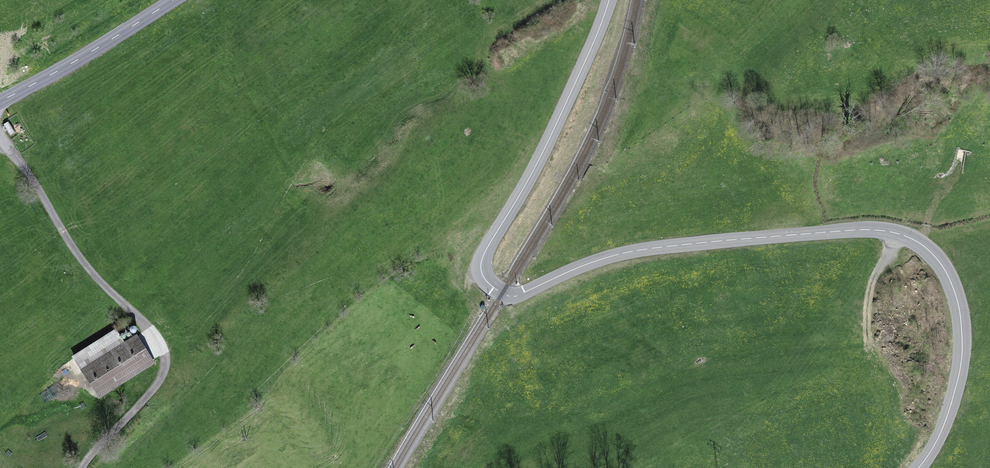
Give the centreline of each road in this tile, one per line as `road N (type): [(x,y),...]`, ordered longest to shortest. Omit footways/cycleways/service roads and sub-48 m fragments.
road 1 (tertiary): [(918,467),(943,426),(962,347),(947,274),(911,238),(857,230),(643,250),(513,297),(484,277),(485,251),(529,179),(609,0)]
road 2 (track): [(81,467),(162,383),(164,355),(151,329),(90,274),(0,137)]
road 3 (secondary): [(0,100),(172,0)]

